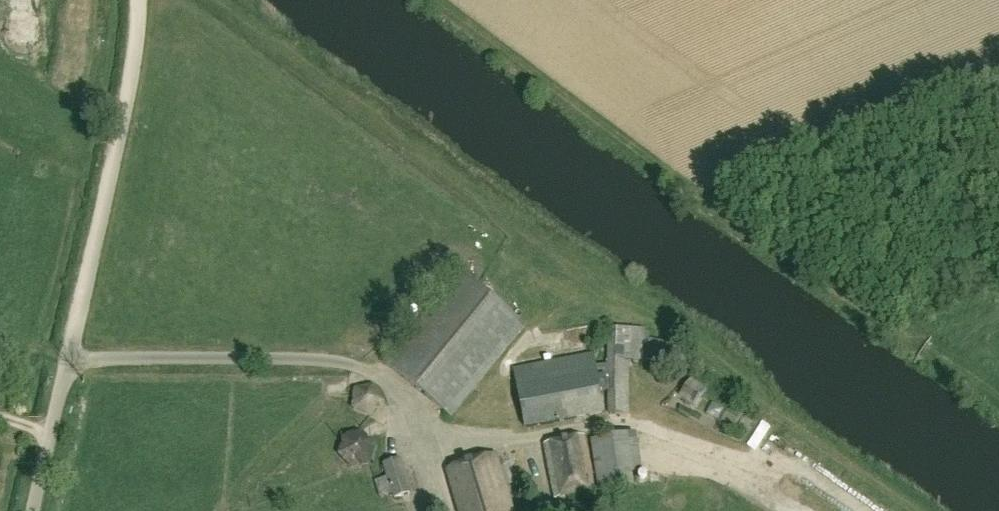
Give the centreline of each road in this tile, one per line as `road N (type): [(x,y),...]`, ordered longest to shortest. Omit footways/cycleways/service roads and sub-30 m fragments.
road 1 (track): [(69,358),(123,111),(137,0)]
road 2 (unclassified): [(34,510),(69,358)]

